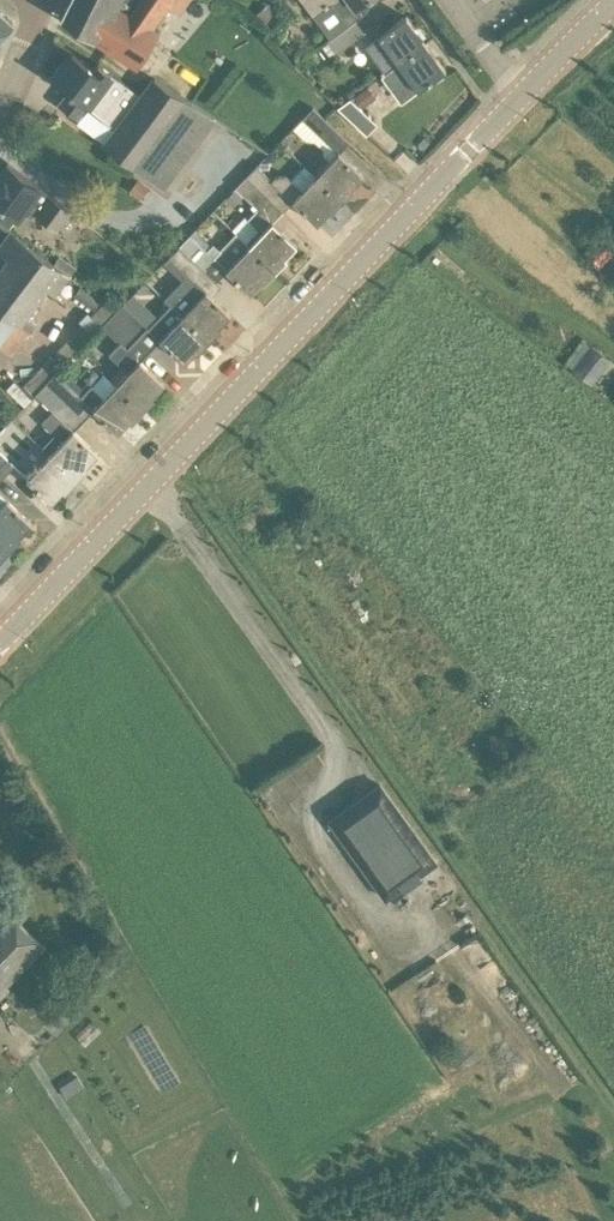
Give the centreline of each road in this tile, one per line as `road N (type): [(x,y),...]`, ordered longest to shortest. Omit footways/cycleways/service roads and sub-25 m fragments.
road 1 (tertiary): [(0,647),(524,99)]
road 2 (tertiary): [(524,99),(613,8)]

